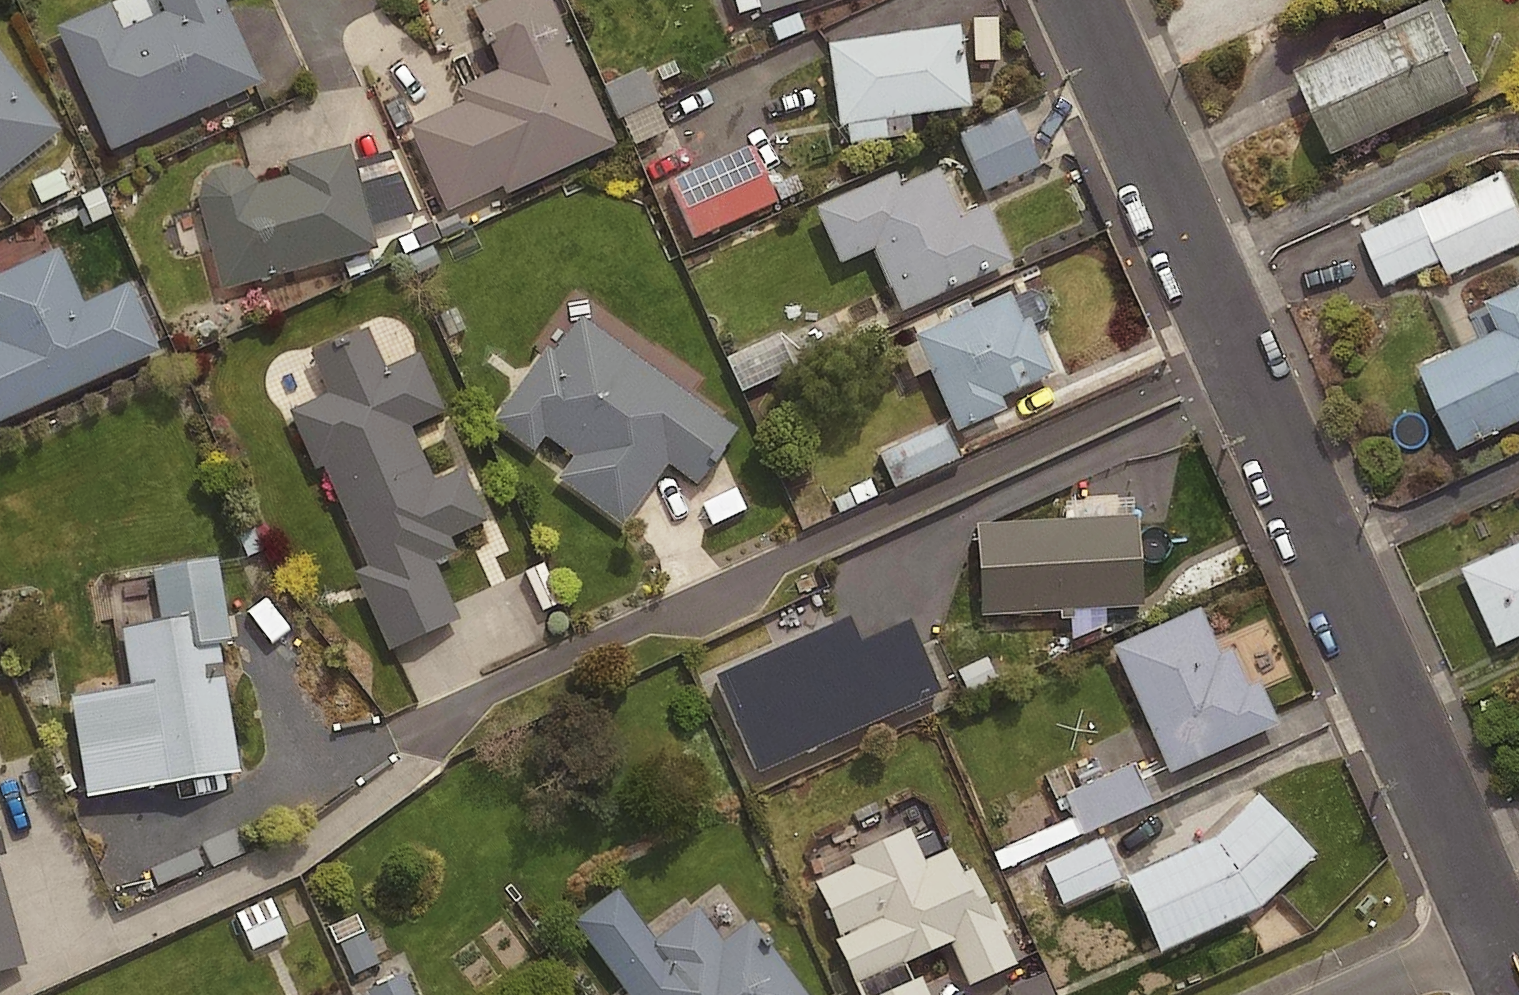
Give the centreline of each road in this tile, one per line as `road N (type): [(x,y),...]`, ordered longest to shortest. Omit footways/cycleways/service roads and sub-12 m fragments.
road 1 (residential): [(1076,0),(1492,934)]
road 2 (residential): [(1354,994),(1492,934)]

